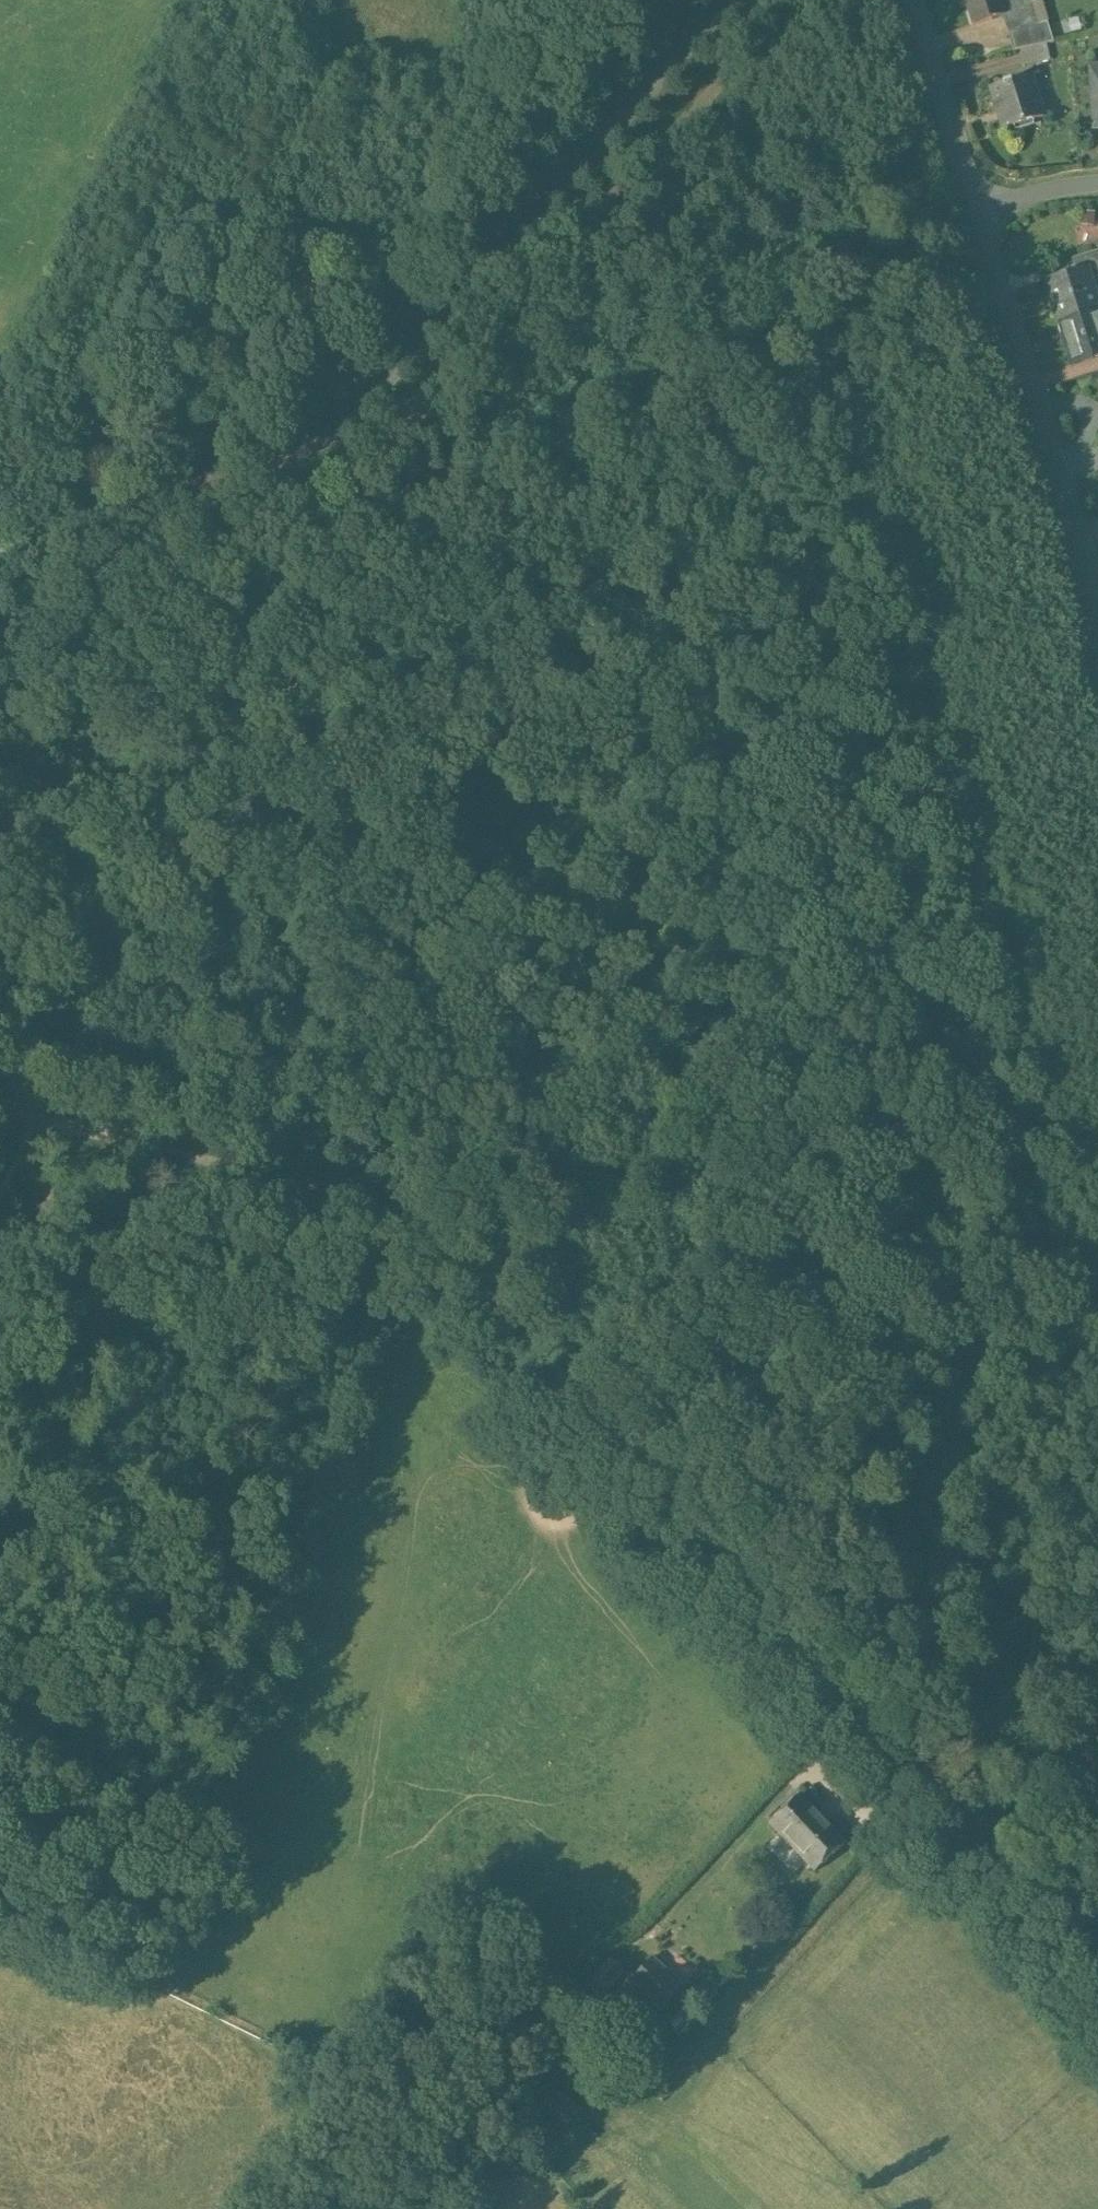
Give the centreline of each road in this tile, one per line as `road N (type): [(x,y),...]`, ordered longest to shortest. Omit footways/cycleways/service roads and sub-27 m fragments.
road 1 (track): [(0,1119),(392,1217),(423,1261),(1097,2004)]
road 2 (unclassified): [(0,565),(261,478),(318,448),(730,0)]
road 3 (track): [(318,448),(27,1126),(0,1214)]
road 4 (track): [(1097,1351),(392,1217)]
road 5 (track): [(423,1261),(319,1466),(227,1680),(37,1725),(0,1717)]
road 6 (unclassified): [(979,206),(1097,613)]
road 7 (unclassified): [(915,0),(979,206)]
road 8 (unclassified): [(1097,179),(979,206)]

